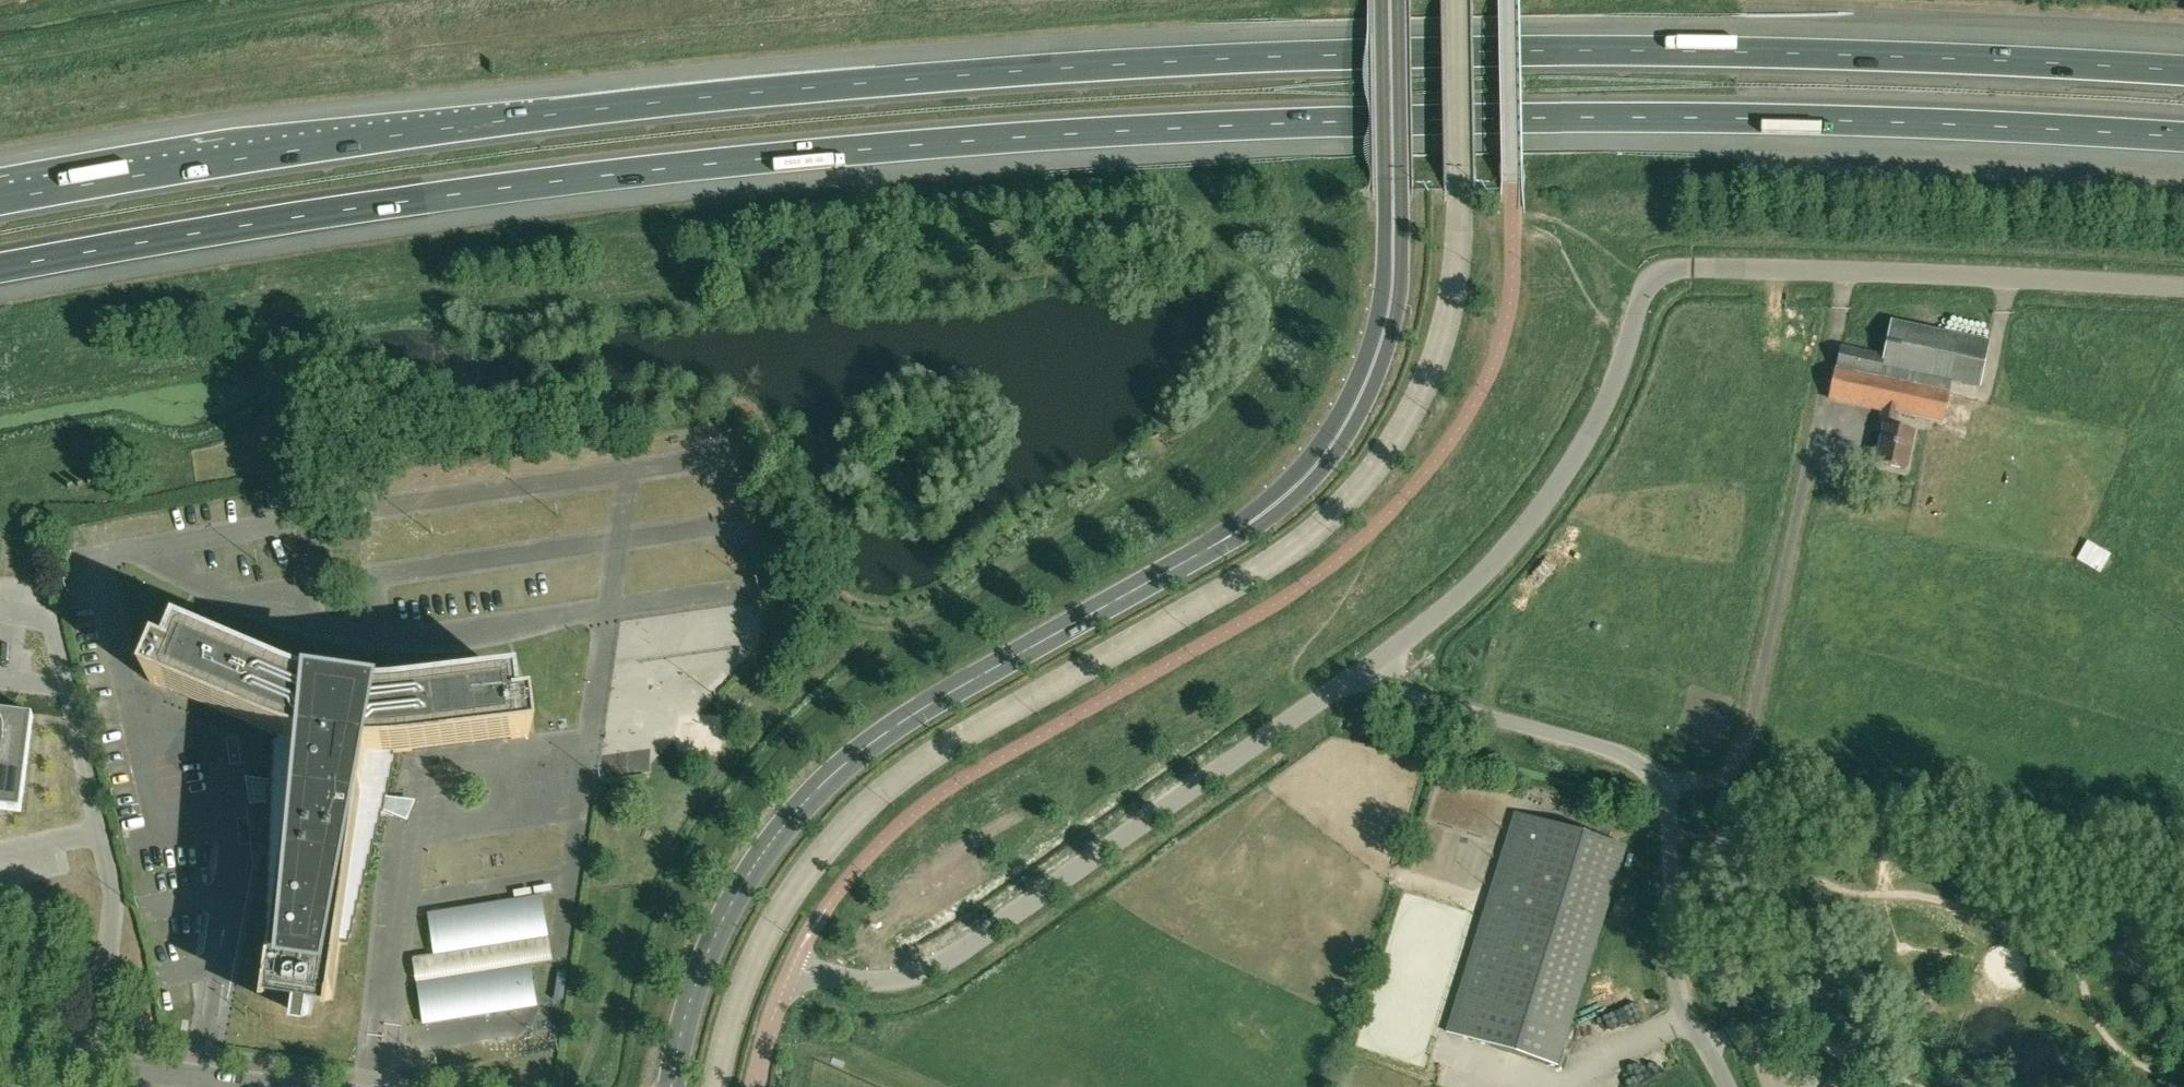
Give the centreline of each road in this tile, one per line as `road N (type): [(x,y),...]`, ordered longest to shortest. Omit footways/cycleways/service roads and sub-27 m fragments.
road 1 (motorway): [(2183,72),(1891,56),(1536,51),(1088,67),(669,101),(323,145),(0,201)]
road 2 (motorway): [(0,268),(391,203),(651,170),(1124,133),(1582,118),(1945,124),(2183,139)]
road 3 (tertiary): [(1389,0),(1388,314),(1369,373),(1333,444),(1303,481),(1230,543),(904,727),(823,789),(785,835)]
road 4 (residential): [(1373,661),(933,968),(872,981),(792,969)]
road 5 (unclassified): [(1846,271),(1708,267),(1661,274),(1638,305),(1590,437),(1540,512),(1472,586),(1373,661)]
road 6 (unclassified): [(1663,783),(1723,777),(1744,756),(1845,313),(1846,271)]
road 7 (unclassified): [(2183,288),(1846,271)]
road 8 (residential): [(1373,661),(1402,692),(1620,753),(1663,783)]
road 9 (residential): [(1663,783),(1675,973),(1687,1019),(1729,1086)]
road 10 (tertiary): [(672,1086),(684,1020),(713,940),(785,835)]
road 11 (unclassified): [(0,1047),(209,1076)]
road 12 (track): [(1913,1086),(1827,1045),(1779,1032),(1749,1034)]
road 13 (residential): [(754,1086),(792,969)]

